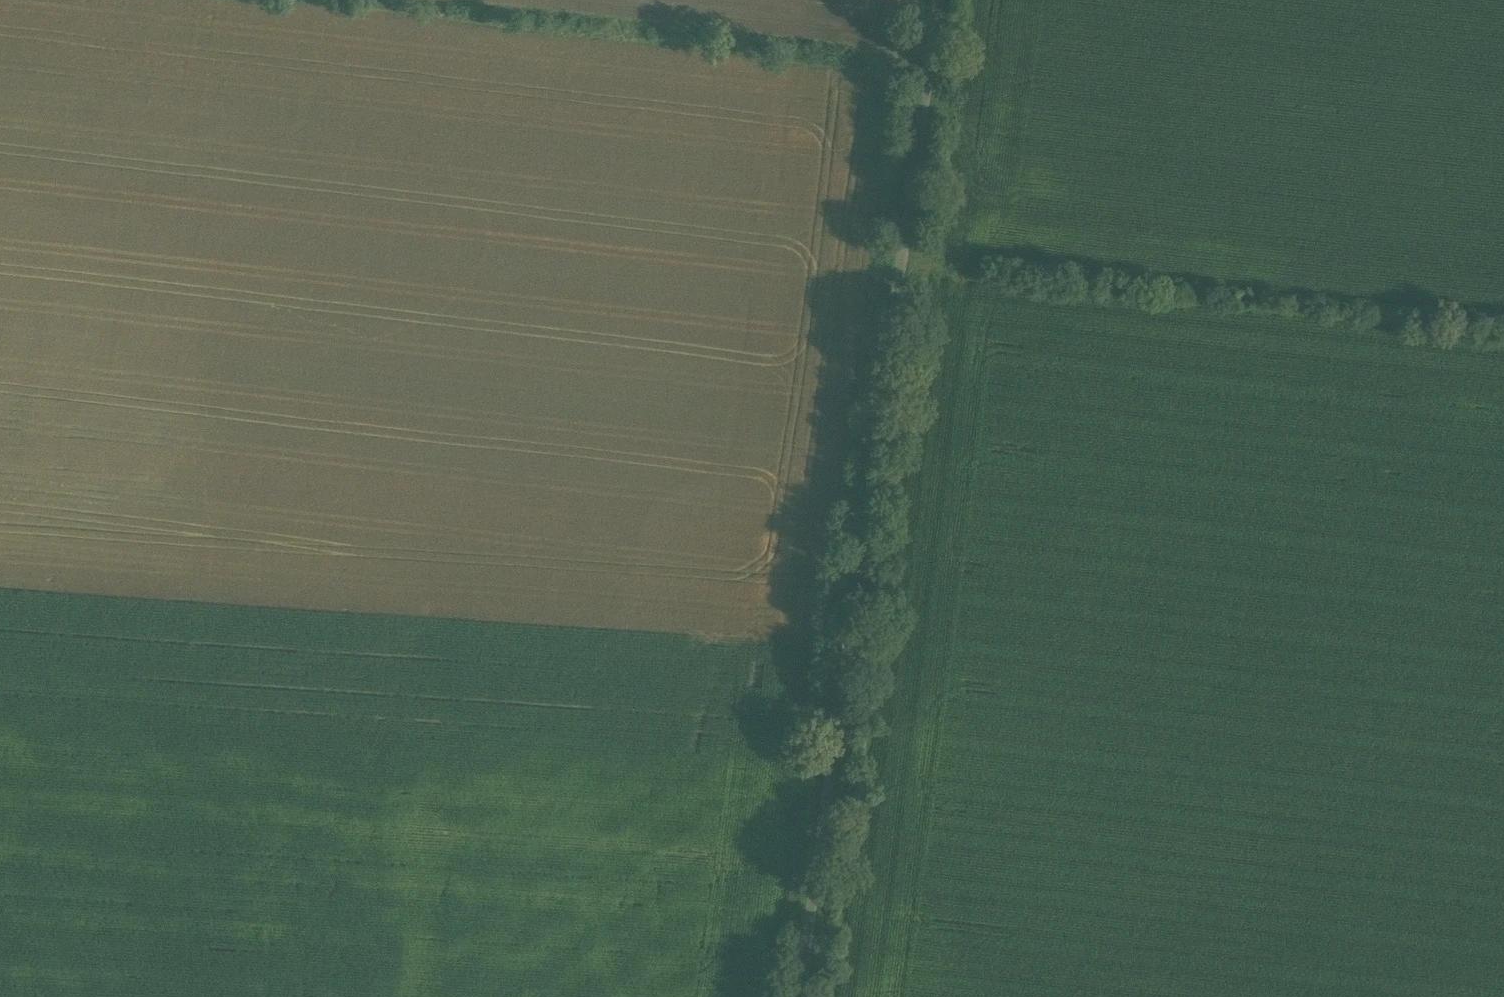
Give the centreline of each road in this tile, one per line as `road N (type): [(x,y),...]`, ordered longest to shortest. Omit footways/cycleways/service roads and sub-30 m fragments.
road 1 (unclassified): [(802,996),(941,0)]

